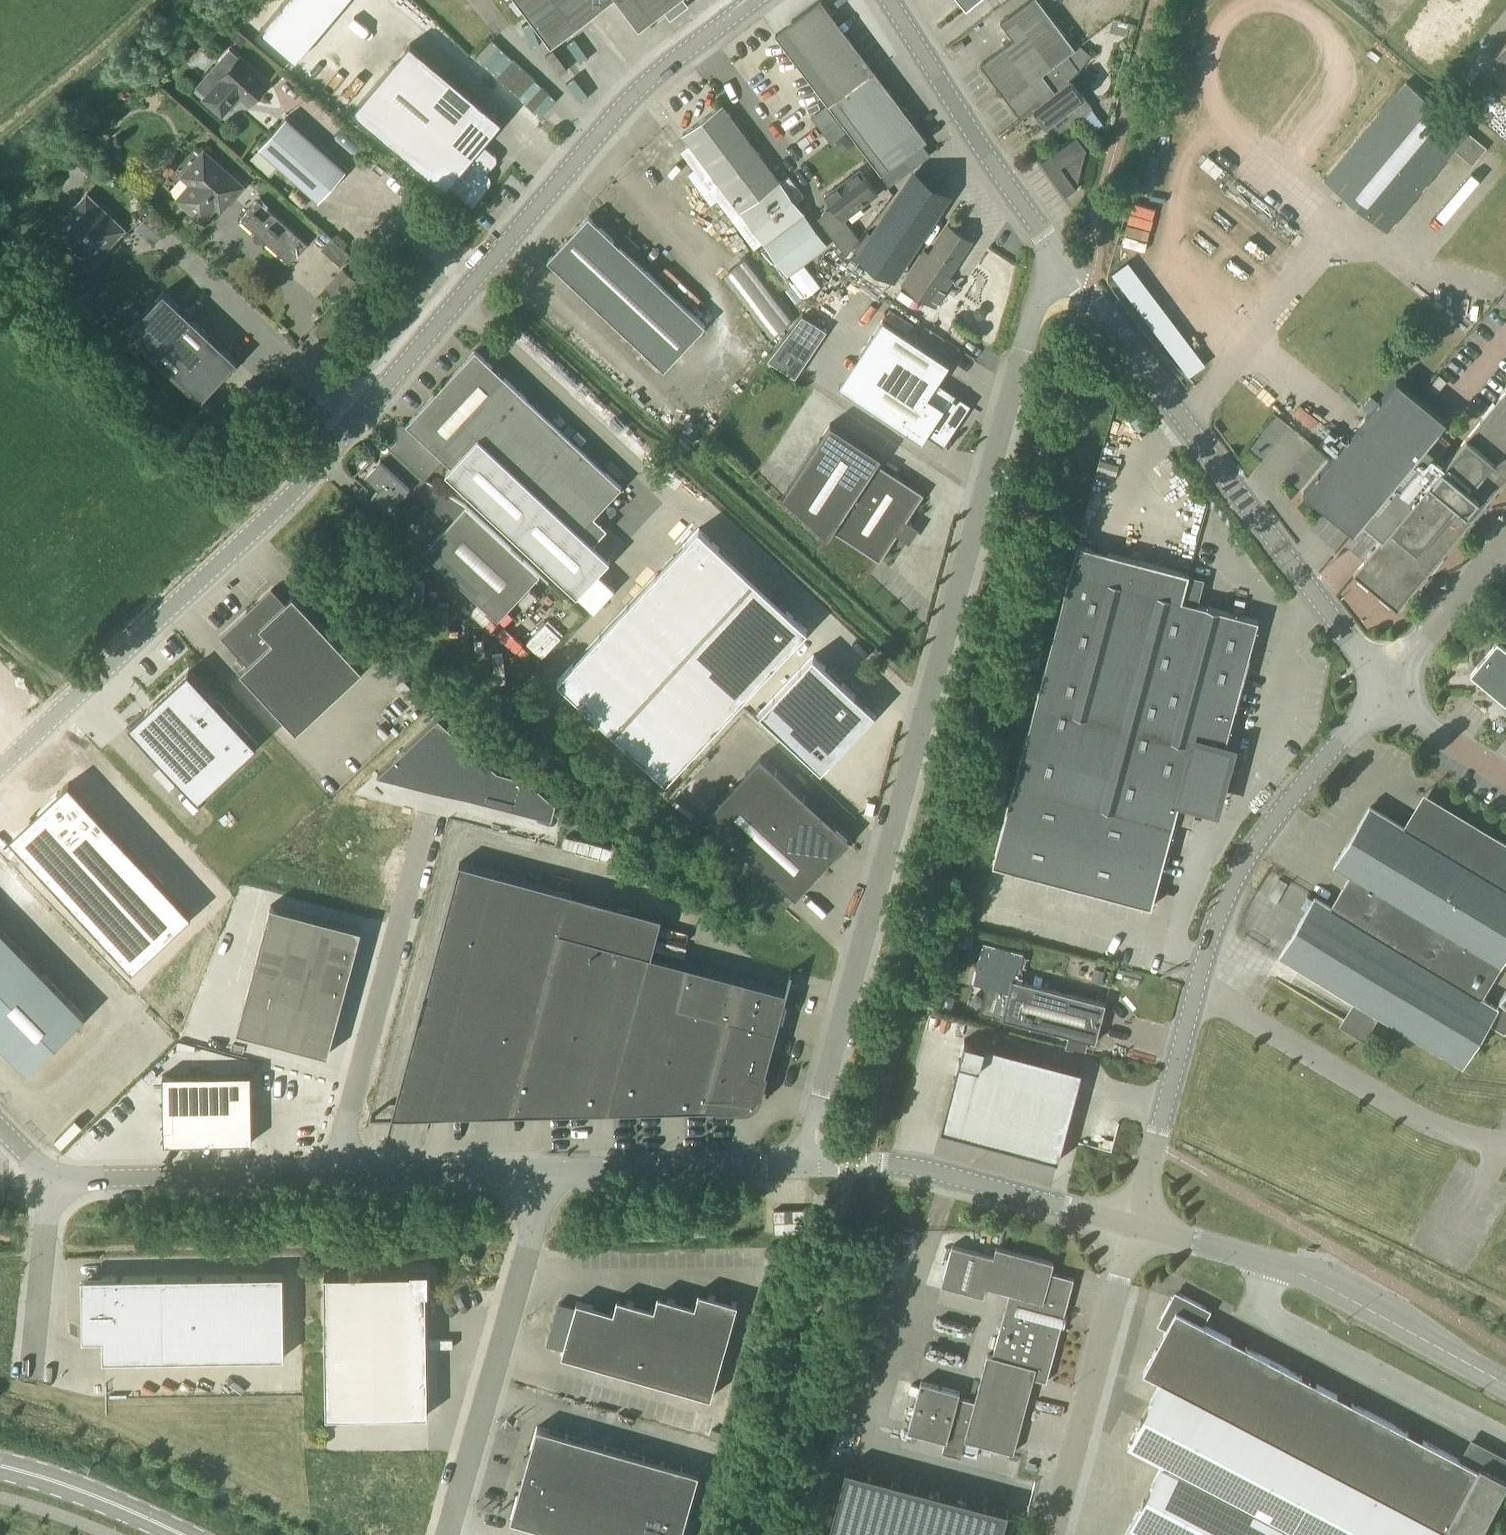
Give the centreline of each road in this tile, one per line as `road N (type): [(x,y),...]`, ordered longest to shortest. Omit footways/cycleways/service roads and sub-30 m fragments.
road 1 (residential): [(0,771),(323,464),(636,92),(754,0)]
road 2 (residential): [(1052,250),(805,1167)]
road 3 (residential): [(1134,1227),(1235,871),(1381,689)]
road 4 (residential): [(1381,689),(1052,250)]
road 5 (residential): [(54,1180),(546,1174)]
road 6 (residential): [(1134,1227),(1295,1273),(1505,1385)]
road 7 (residential): [(546,1174),(448,1534)]
road 8 (residential): [(805,1167),(923,1172),(1134,1227)]
road 9 (residential): [(1047,1534),(1134,1227)]
road 10 (residential): [(1052,250),(887,0)]
road 11 (residential): [(546,1174),(805,1167)]
road 12 (residential): [(32,1374),(54,1180)]
road 13 (residential): [(1381,689),(1505,540)]
road 14 (secondary): [(0,1467),(179,1534)]
road 15 (residential): [(1505,772),(1381,689)]

